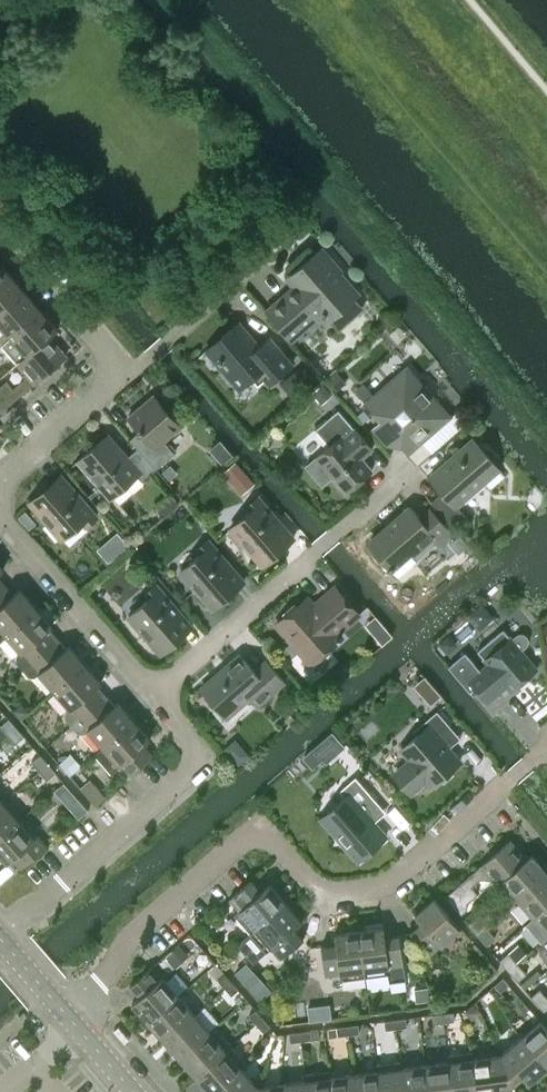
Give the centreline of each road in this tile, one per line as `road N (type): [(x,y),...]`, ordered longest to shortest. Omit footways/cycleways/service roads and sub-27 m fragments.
road 1 (residential): [(508,778),(409,867),(364,889),(327,888),(263,829),(244,833),(127,940),(75,1024)]
road 2 (residential): [(149,690),(3,521),(6,475),(125,376)]
road 3 (residential): [(149,690),(408,459)]
road 4 (residential): [(0,927),(176,783),(188,736),(149,690)]
road 5 (residential): [(125,376),(0,229)]
road 6 (residential): [(125,376),(259,258)]

